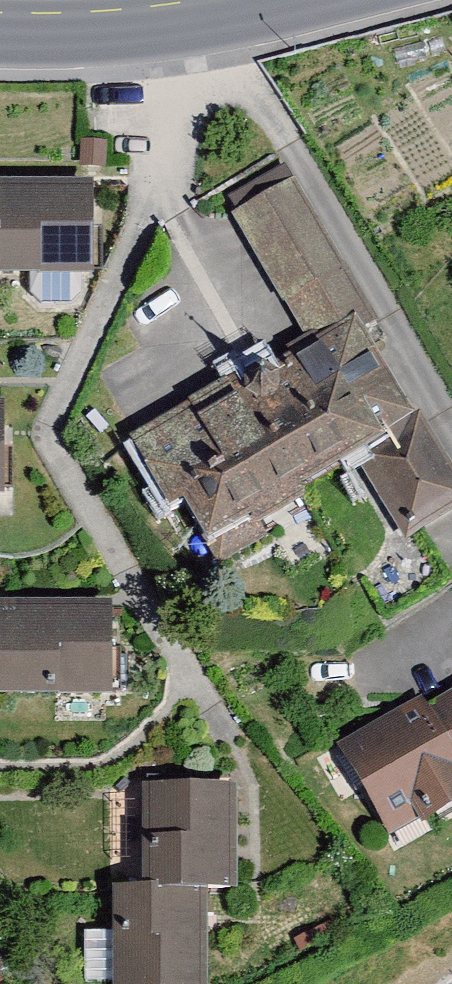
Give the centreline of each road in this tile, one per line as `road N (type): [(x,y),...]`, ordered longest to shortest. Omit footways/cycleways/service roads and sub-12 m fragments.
road 1 (residential): [(166,85),(162,172),(49,432),(223,727)]
road 2 (residential): [(166,85),(235,90),(273,117),(451,434)]
road 3 (tertiary): [(318,0),(159,31)]
road 4 (tertiary): [(159,31),(0,36)]

